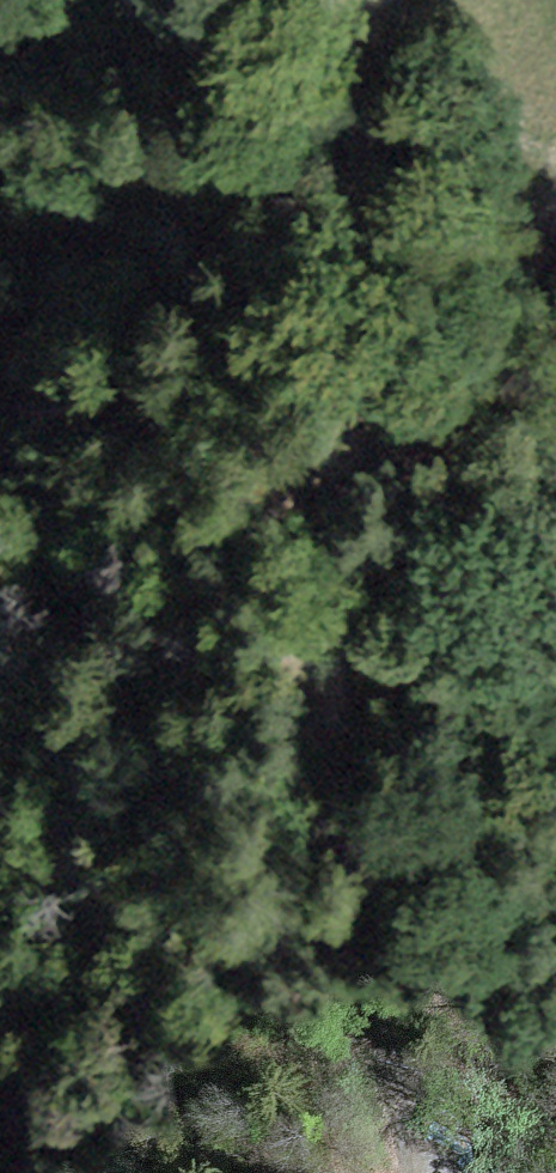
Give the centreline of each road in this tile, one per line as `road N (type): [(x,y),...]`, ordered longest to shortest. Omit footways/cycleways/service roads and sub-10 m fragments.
road 1 (track): [(406,1172),(349,933),(295,0)]
road 2 (track): [(205,1172),(143,1052),(72,848),(72,754),(89,666),(73,583),(23,506),(29,439),(68,335),(52,241),(0,179)]

